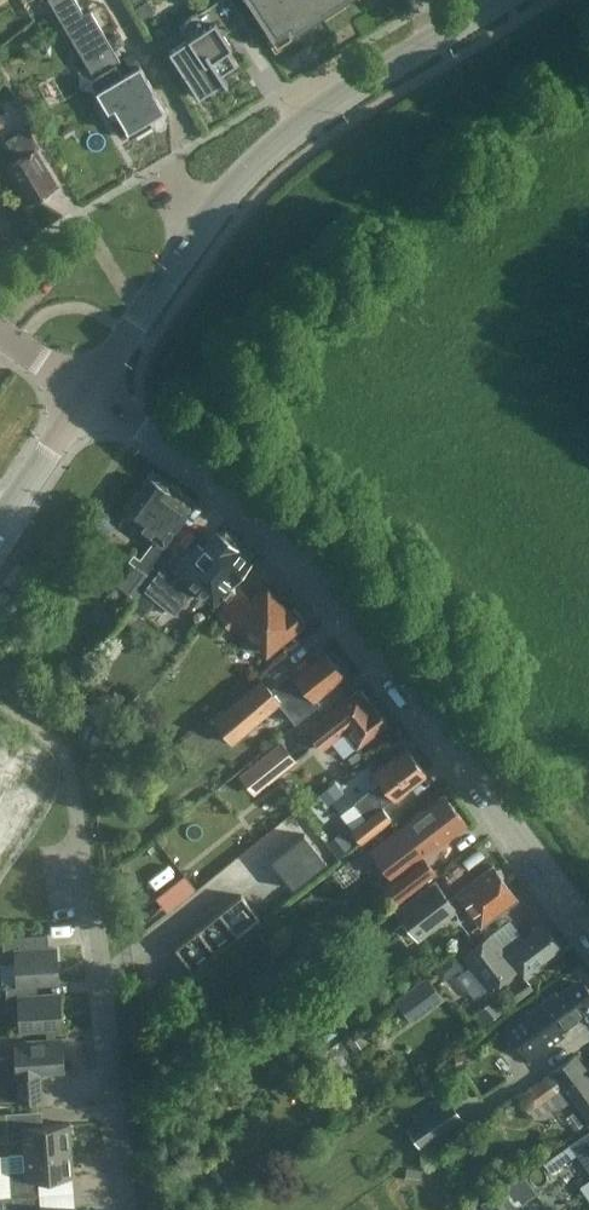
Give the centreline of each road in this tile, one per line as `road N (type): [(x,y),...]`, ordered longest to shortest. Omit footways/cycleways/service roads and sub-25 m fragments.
road 1 (unclassified): [(588,935),(336,604),(223,488),(137,422)]
road 2 (tertiary): [(88,392),(223,196),(294,126),(439,34)]
road 3 (residential): [(131,1209),(73,791)]
road 4 (tertiary): [(0,522),(88,392)]

